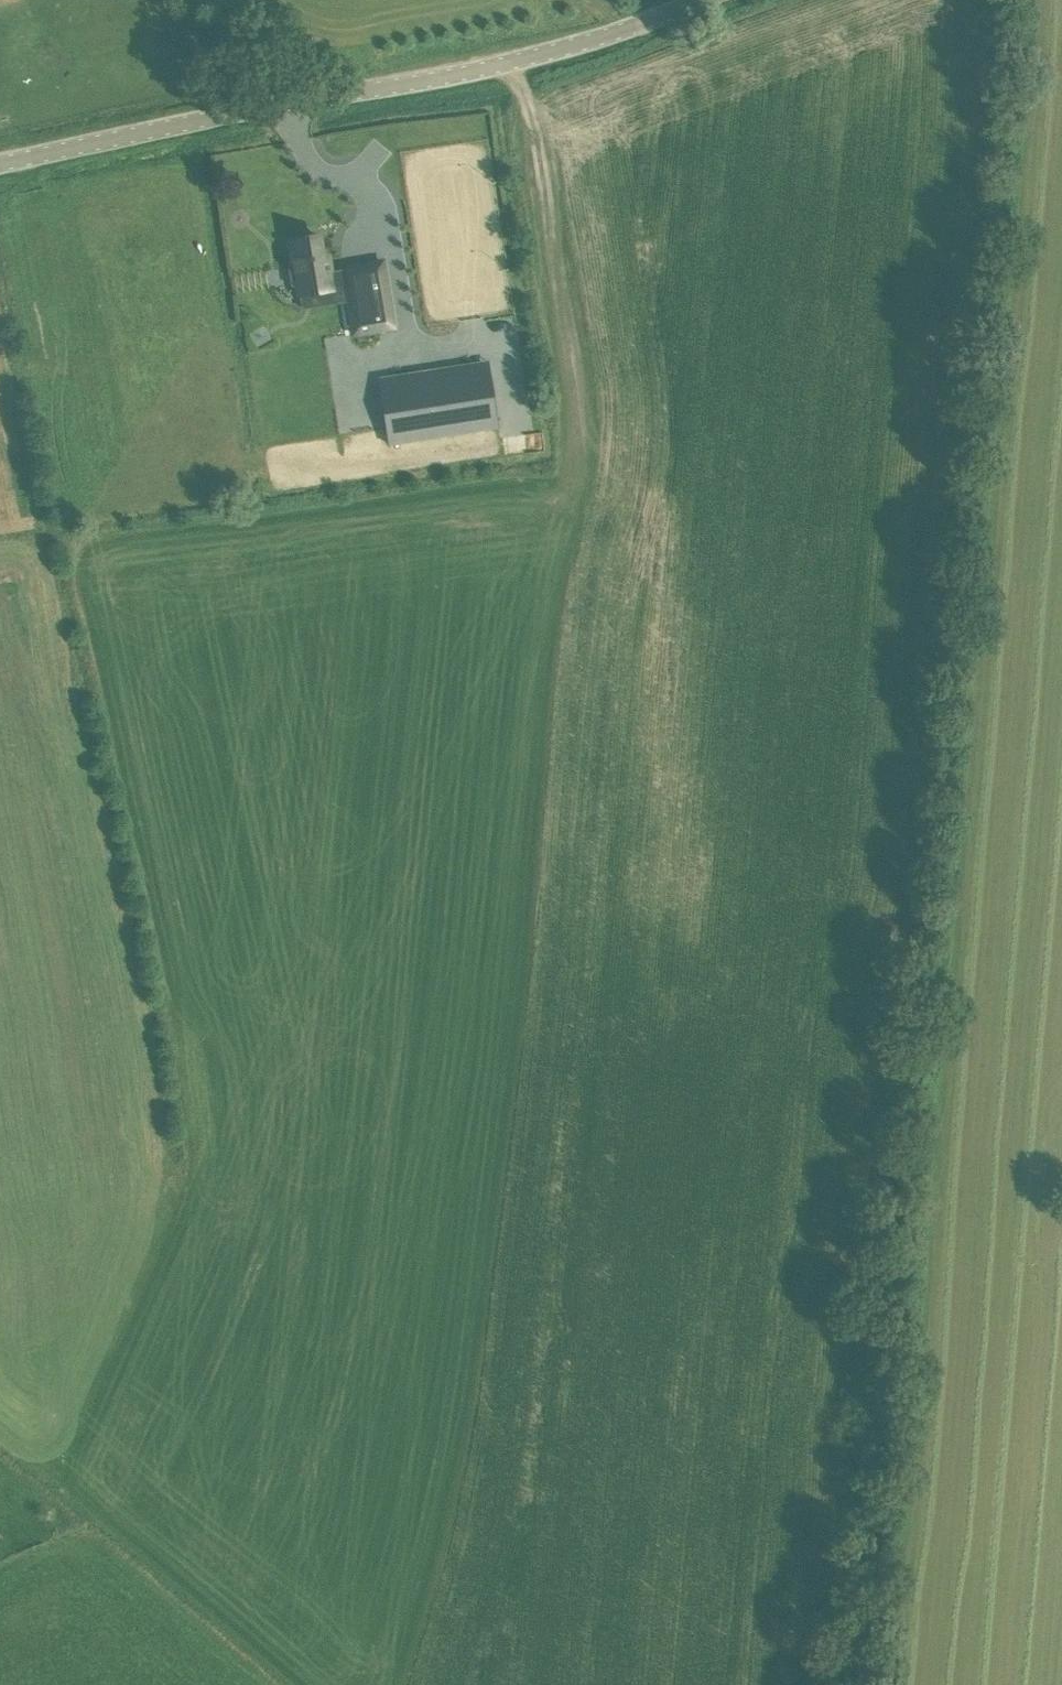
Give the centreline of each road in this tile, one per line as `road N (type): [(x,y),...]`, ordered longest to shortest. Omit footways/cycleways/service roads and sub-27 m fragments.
road 1 (unclassified): [(0,164),(279,104),(477,73),(701,0)]

